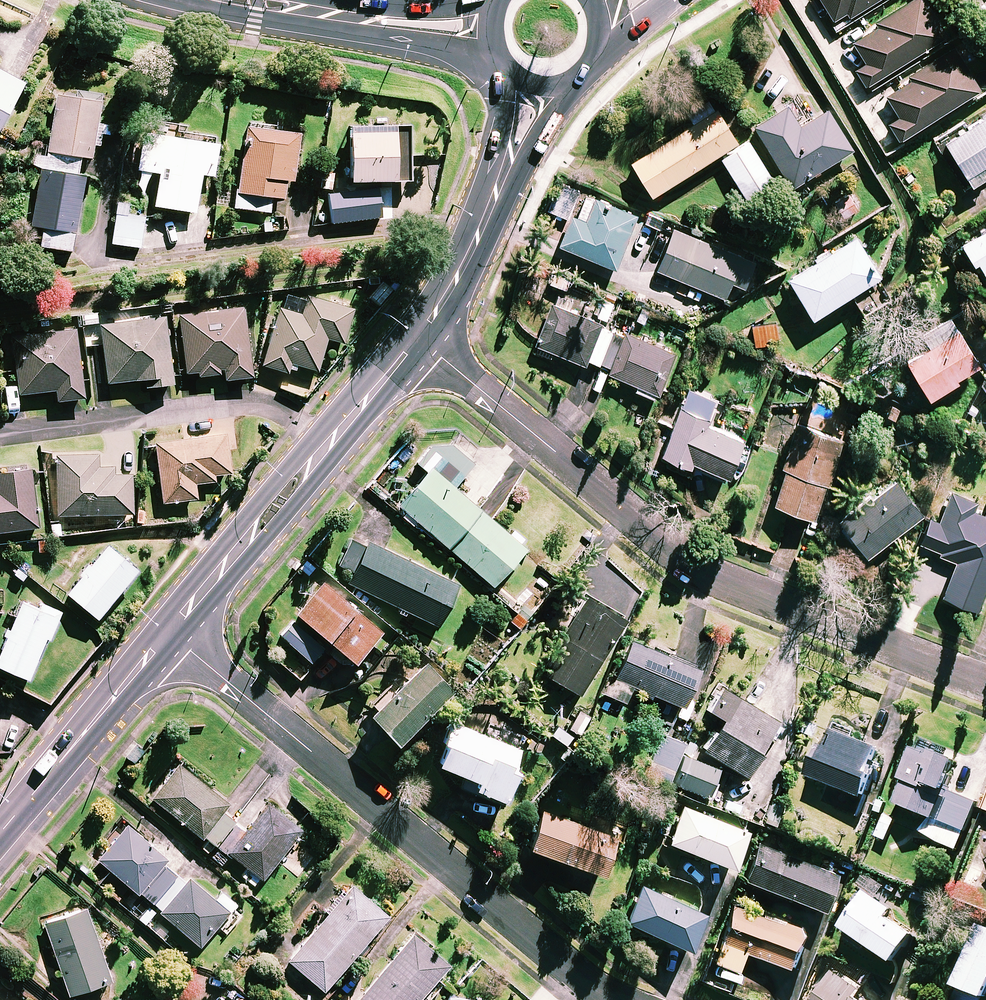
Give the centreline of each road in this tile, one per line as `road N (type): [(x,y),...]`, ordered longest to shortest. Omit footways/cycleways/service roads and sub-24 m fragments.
road 1 (residential): [(985,683),(700,571),(419,342)]
road 2 (residential): [(627,999),(593,984),(171,635)]
road 3 (residential): [(0,311),(383,257),(462,269)]
road 4 (residential): [(0,434),(248,403),(272,407),(330,444)]
road 5 (secondary): [(171,635),(0,835)]
road 6 (secondary): [(330,444),(171,635)]
road 7 (secondary): [(491,24),(385,23),(245,0)]
road 8 (secondary): [(534,83),(462,269)]
road 9 (secondary): [(419,342),(330,444)]

